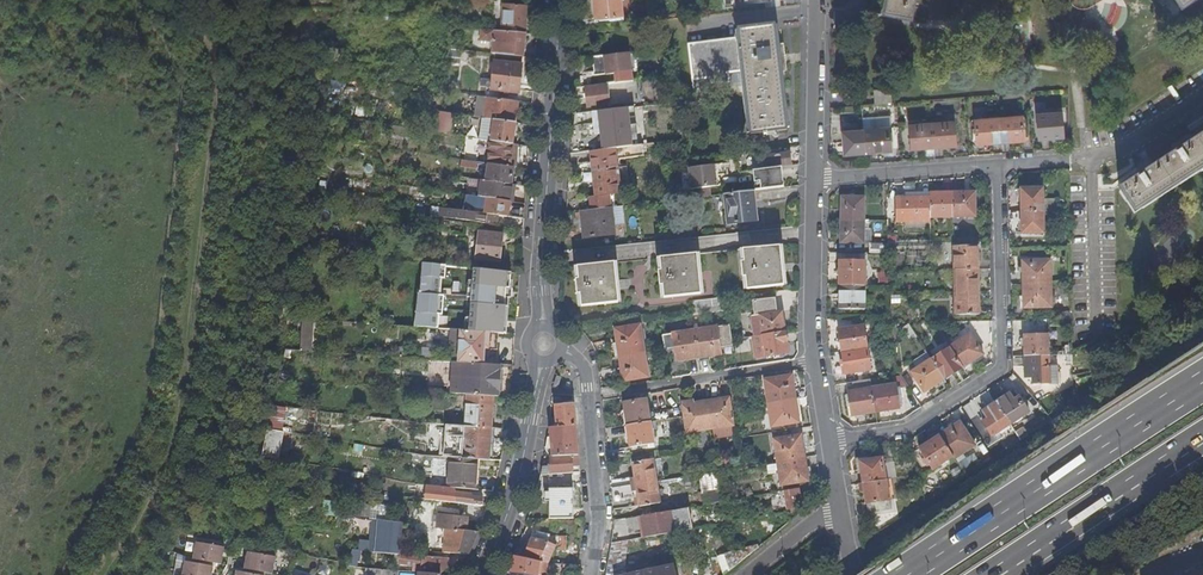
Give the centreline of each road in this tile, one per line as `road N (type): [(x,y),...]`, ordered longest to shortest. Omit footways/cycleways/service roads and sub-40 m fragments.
road 1 (residential): [(825,443),(907,427),(994,372),(1000,341),(994,167)]
road 2 (motorway): [(1202,384),(913,574)]
road 3 (unclassified): [(541,345),(537,253),(556,0)]
road 4 (residential): [(825,443),(807,327),(811,177)]
road 5 (residential): [(541,345),(580,369),(594,511),(588,574)]
road 6 (motorway): [(994,574),(1202,439)]
road 7 (unclassified): [(478,574),(505,508),(541,345)]
road 8 (residential): [(994,167),(1092,160),(1202,92)]
road 9 (residential): [(811,177),(994,167)]
road 10 (residential): [(811,177),(812,27)]

